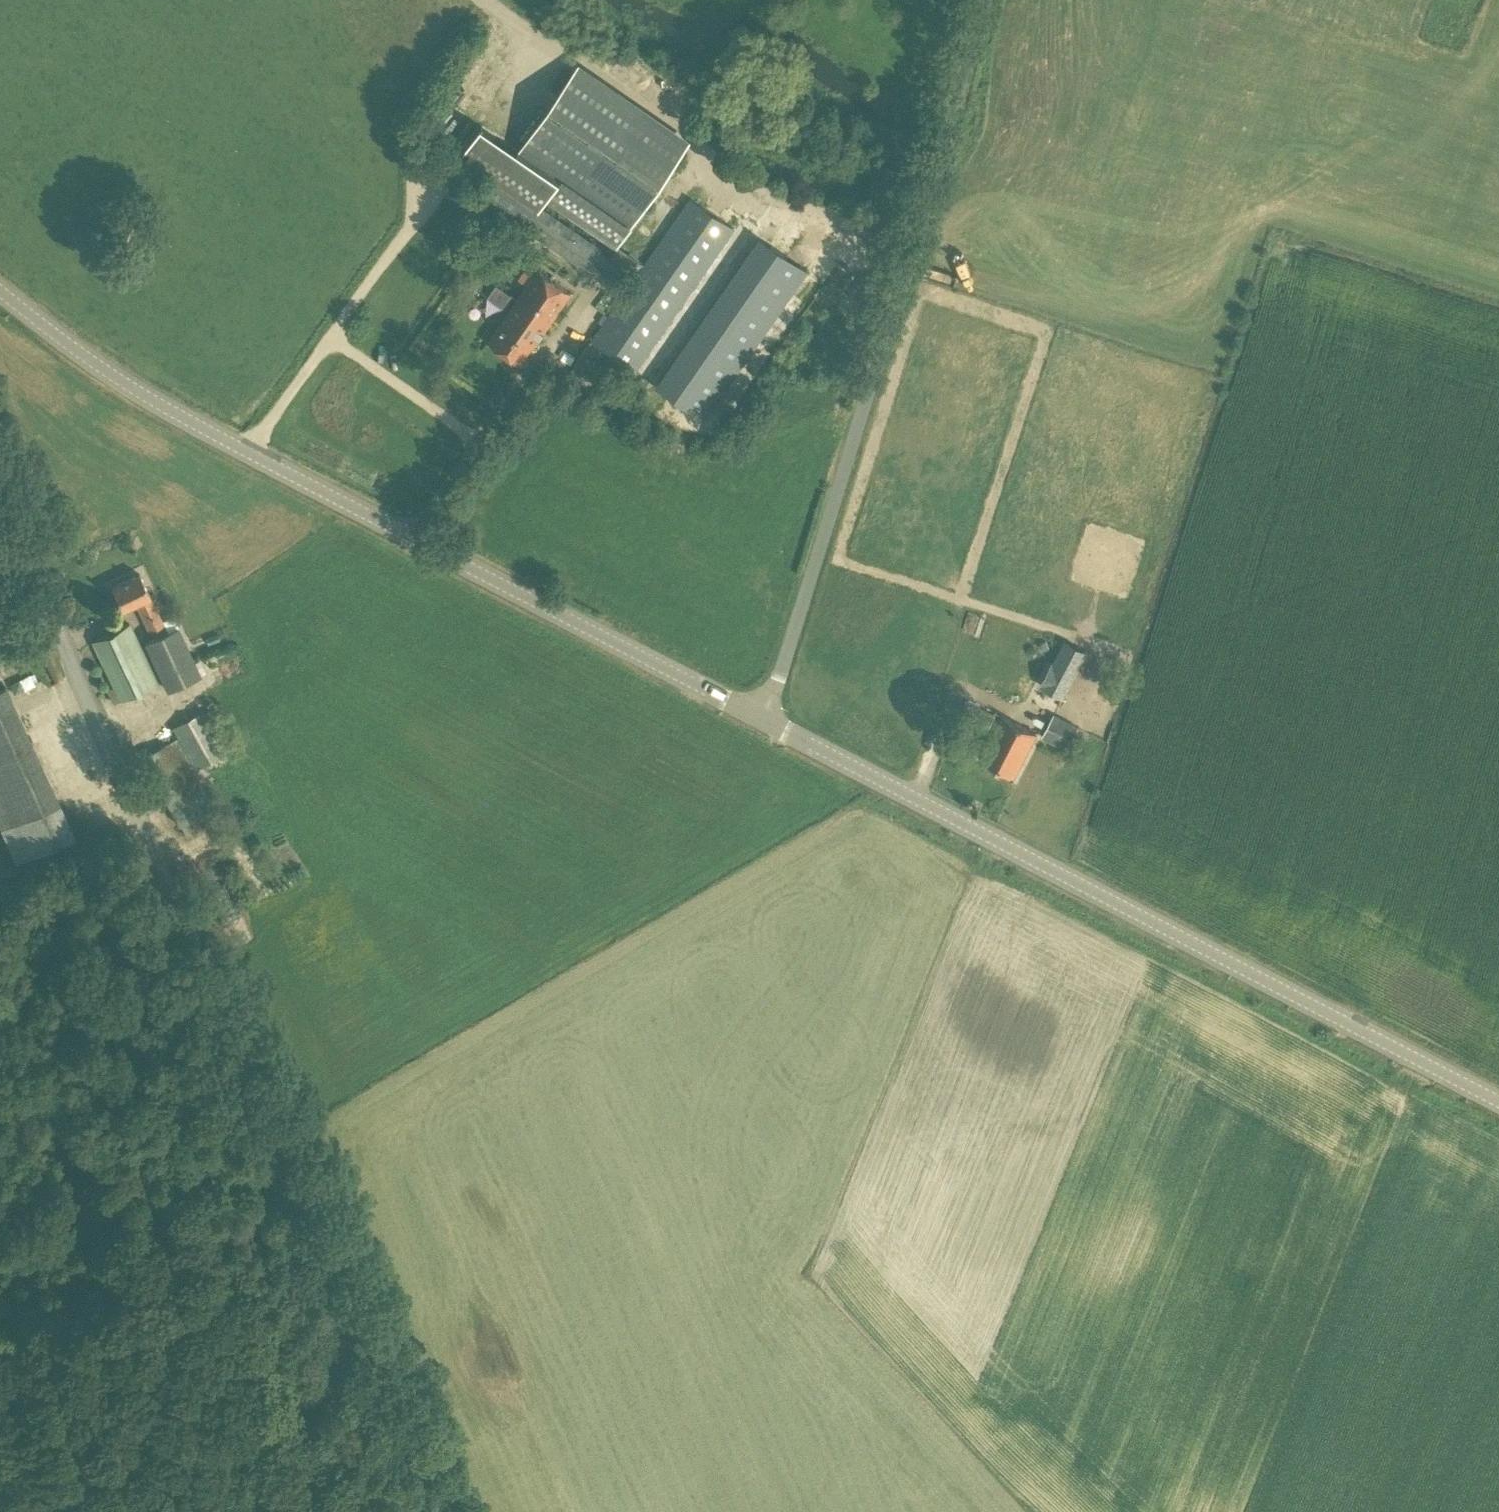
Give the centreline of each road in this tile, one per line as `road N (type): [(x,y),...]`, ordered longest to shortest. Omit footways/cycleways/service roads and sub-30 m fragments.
road 1 (tertiary): [(764,723),(168,411),(0,291)]
road 2 (tertiary): [(1498,1102),(764,723)]
road 3 (unclassified): [(764,723),(933,191),(985,0)]
road 4 (track): [(200,952),(445,1511)]
road 5 (unclassified): [(200,952),(0,497)]

